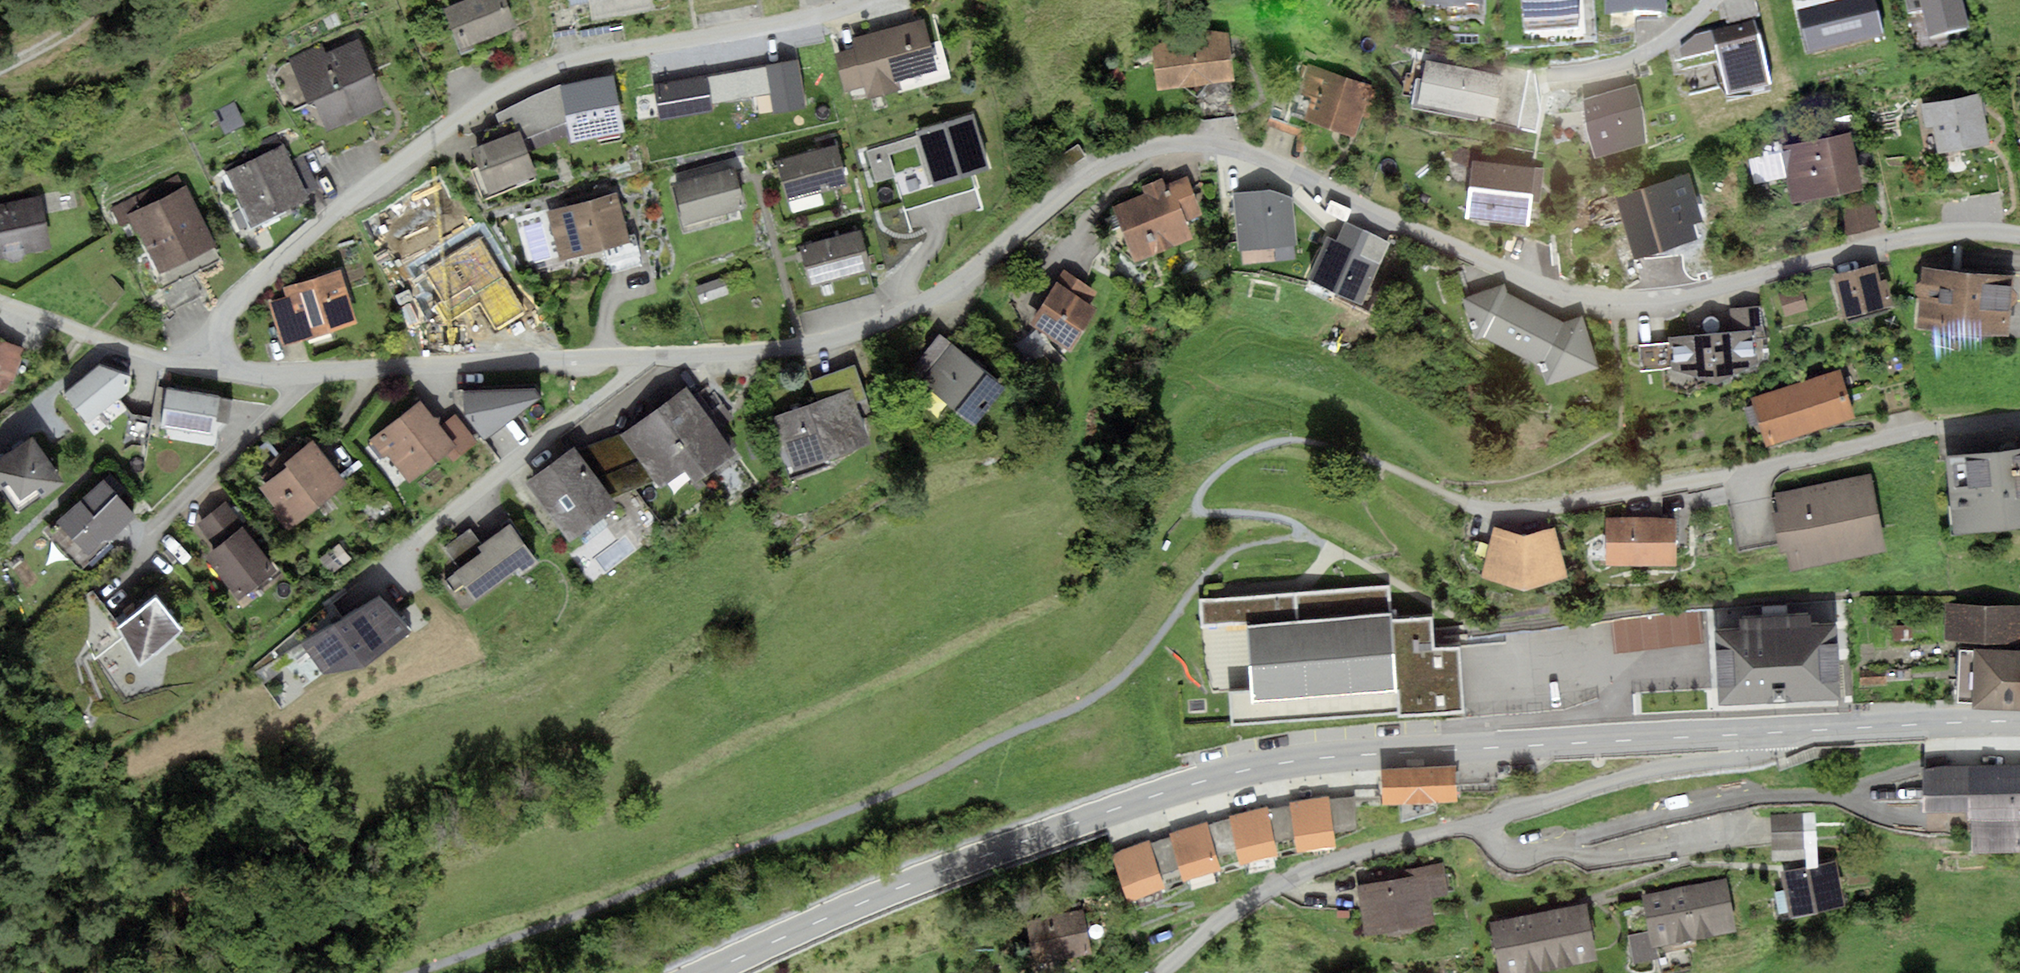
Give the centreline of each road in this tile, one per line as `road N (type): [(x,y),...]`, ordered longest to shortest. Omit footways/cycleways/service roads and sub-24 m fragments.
road 1 (residential): [(2019,234),(1918,234),(1680,296),(1596,297),(1551,286),(1368,210),(1250,152),(1182,144),(1103,167),(937,295),(846,336),(796,346),(301,375),(214,367)]
road 2 (tertiary): [(702,972),(865,901),(1237,773),(1316,758),(1764,734)]
road 3 (residential): [(864,0),(547,69),(487,100),(327,219),(235,303),(220,328),(214,367)]
road 4 (residential): [(1764,734),(1764,750),(1755,755),(1650,772),(1301,874),(1253,899),(1159,972)]
road 5 (residential): [(2019,419),(1561,506),(1469,504)]
road 6 (tertiary): [(1764,734),(2019,722)]
road 7 (residential): [(0,303),(214,367)]
road 8 (track): [(107,0),(0,70)]

